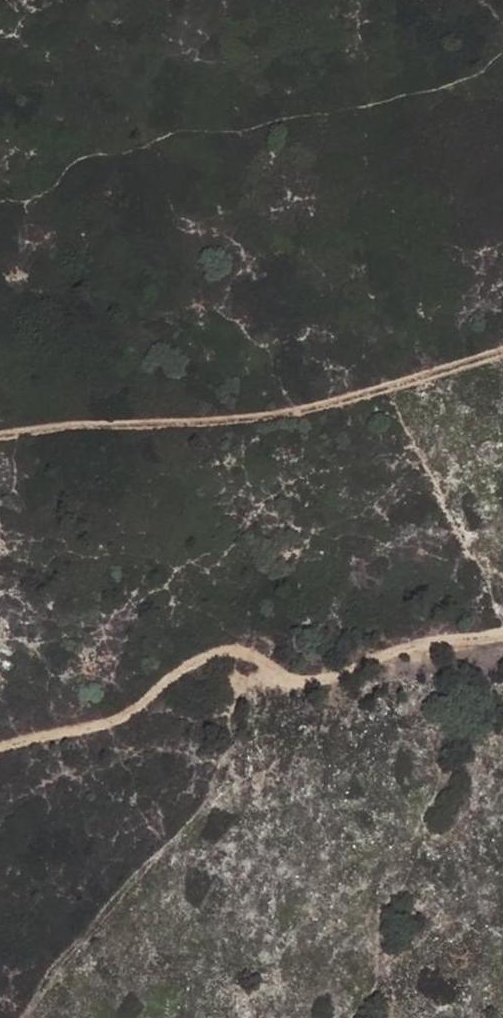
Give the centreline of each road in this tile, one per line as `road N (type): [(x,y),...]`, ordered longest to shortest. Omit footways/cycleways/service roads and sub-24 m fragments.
road 1 (track): [(0,751),(136,710),(180,666),(224,651),(253,655),(293,682),(323,681),(407,648),(502,632)]
road 2 (track): [(0,431),(169,420),(300,396),(502,333)]

